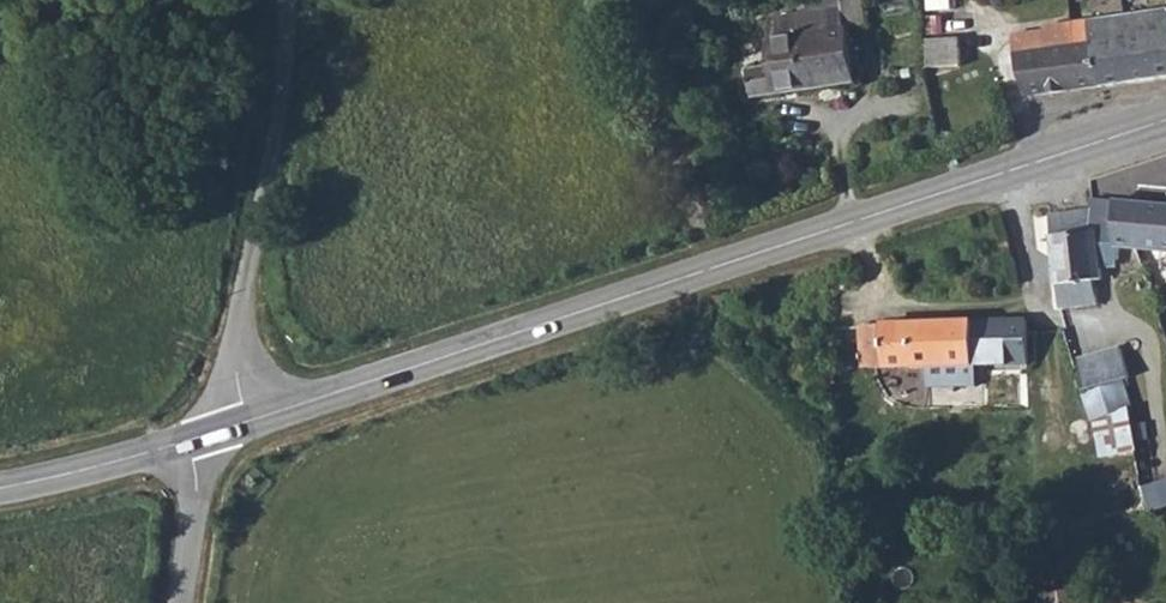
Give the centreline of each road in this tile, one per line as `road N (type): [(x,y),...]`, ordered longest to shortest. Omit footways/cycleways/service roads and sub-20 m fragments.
road 1 (tertiary): [(221,430),(1165,119)]
road 2 (unclassified): [(221,430),(292,0)]
road 3 (tertiary): [(0,488),(221,430)]
road 4 (tertiary): [(193,602),(221,430)]

